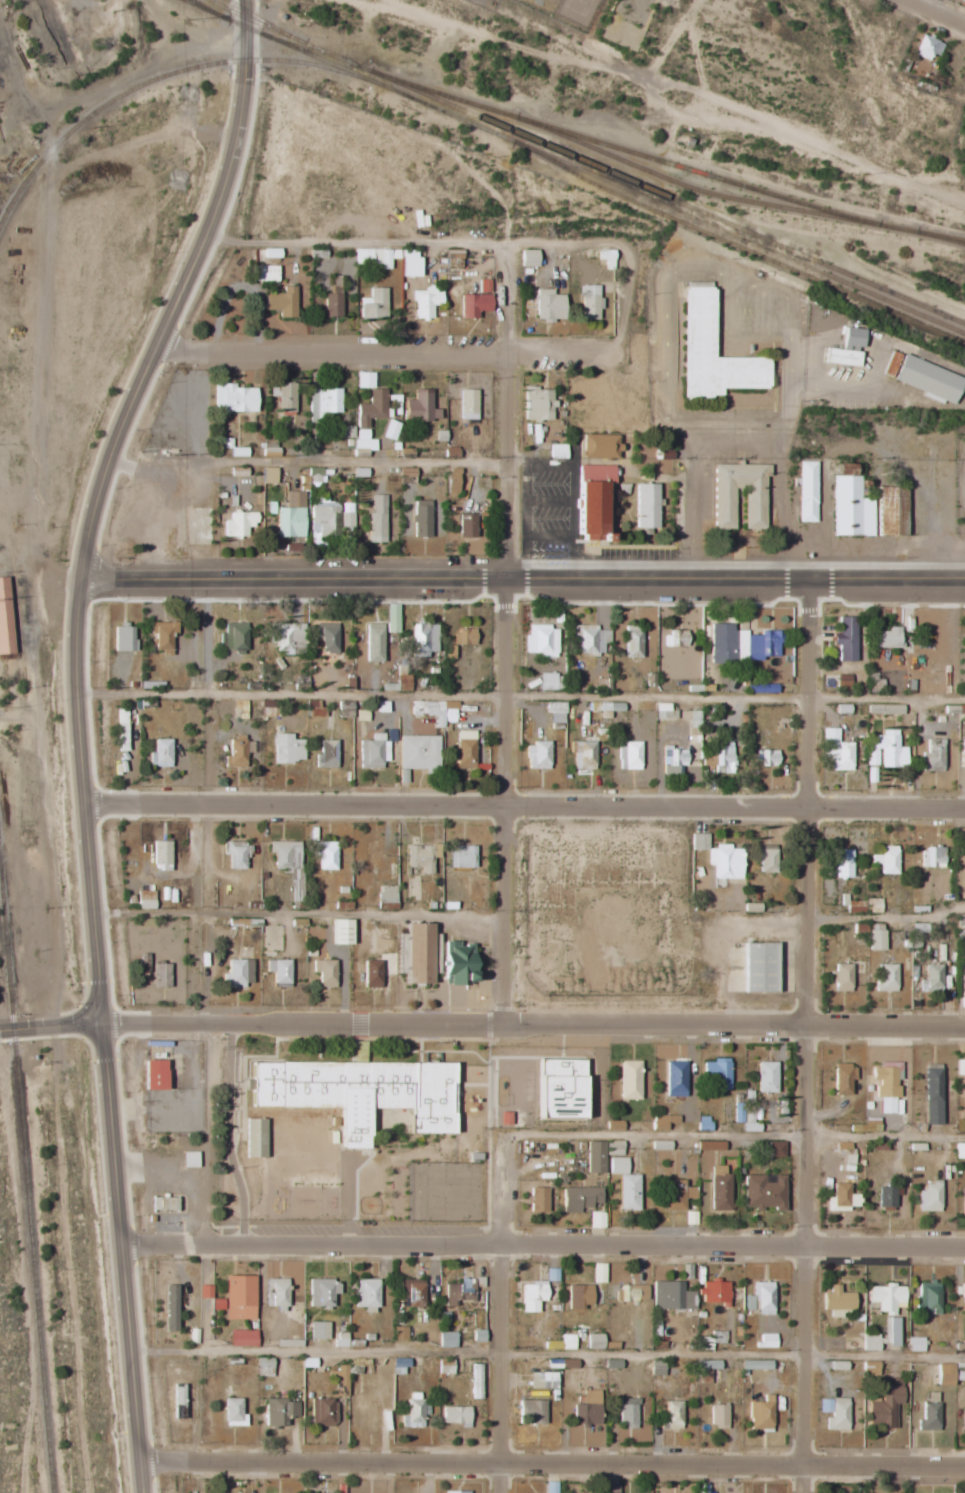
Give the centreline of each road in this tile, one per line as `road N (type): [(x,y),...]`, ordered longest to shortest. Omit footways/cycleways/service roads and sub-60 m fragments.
road 1 (residential): [(139,1492),(82,805),(78,614),(99,493),(223,199),(247,97),(247,0)]
road 2 (residential): [(964,1033),(172,1025),(0,1031)]
road 3 (residential): [(800,1492),(810,583)]
road 4 (residential): [(492,1492),(496,583)]
road 5 (residential): [(964,811),(82,805)]
road 6 (residential): [(82,584),(964,584)]
road 7 (residential): [(964,1247),(116,1238)]
road 8 (residential): [(964,1471),(137,1466)]
road 9 (residential): [(614,362),(152,360)]
road 10 (residential): [(509,582),(509,244)]

